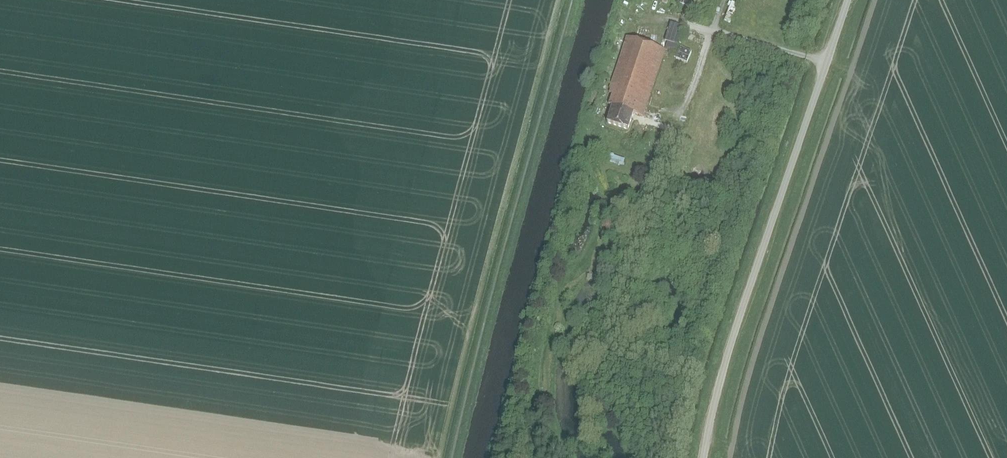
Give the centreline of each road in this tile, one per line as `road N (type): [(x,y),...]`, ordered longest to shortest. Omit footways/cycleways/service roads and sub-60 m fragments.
road 1 (unclassified): [(703,457),(731,343),(848,0)]

